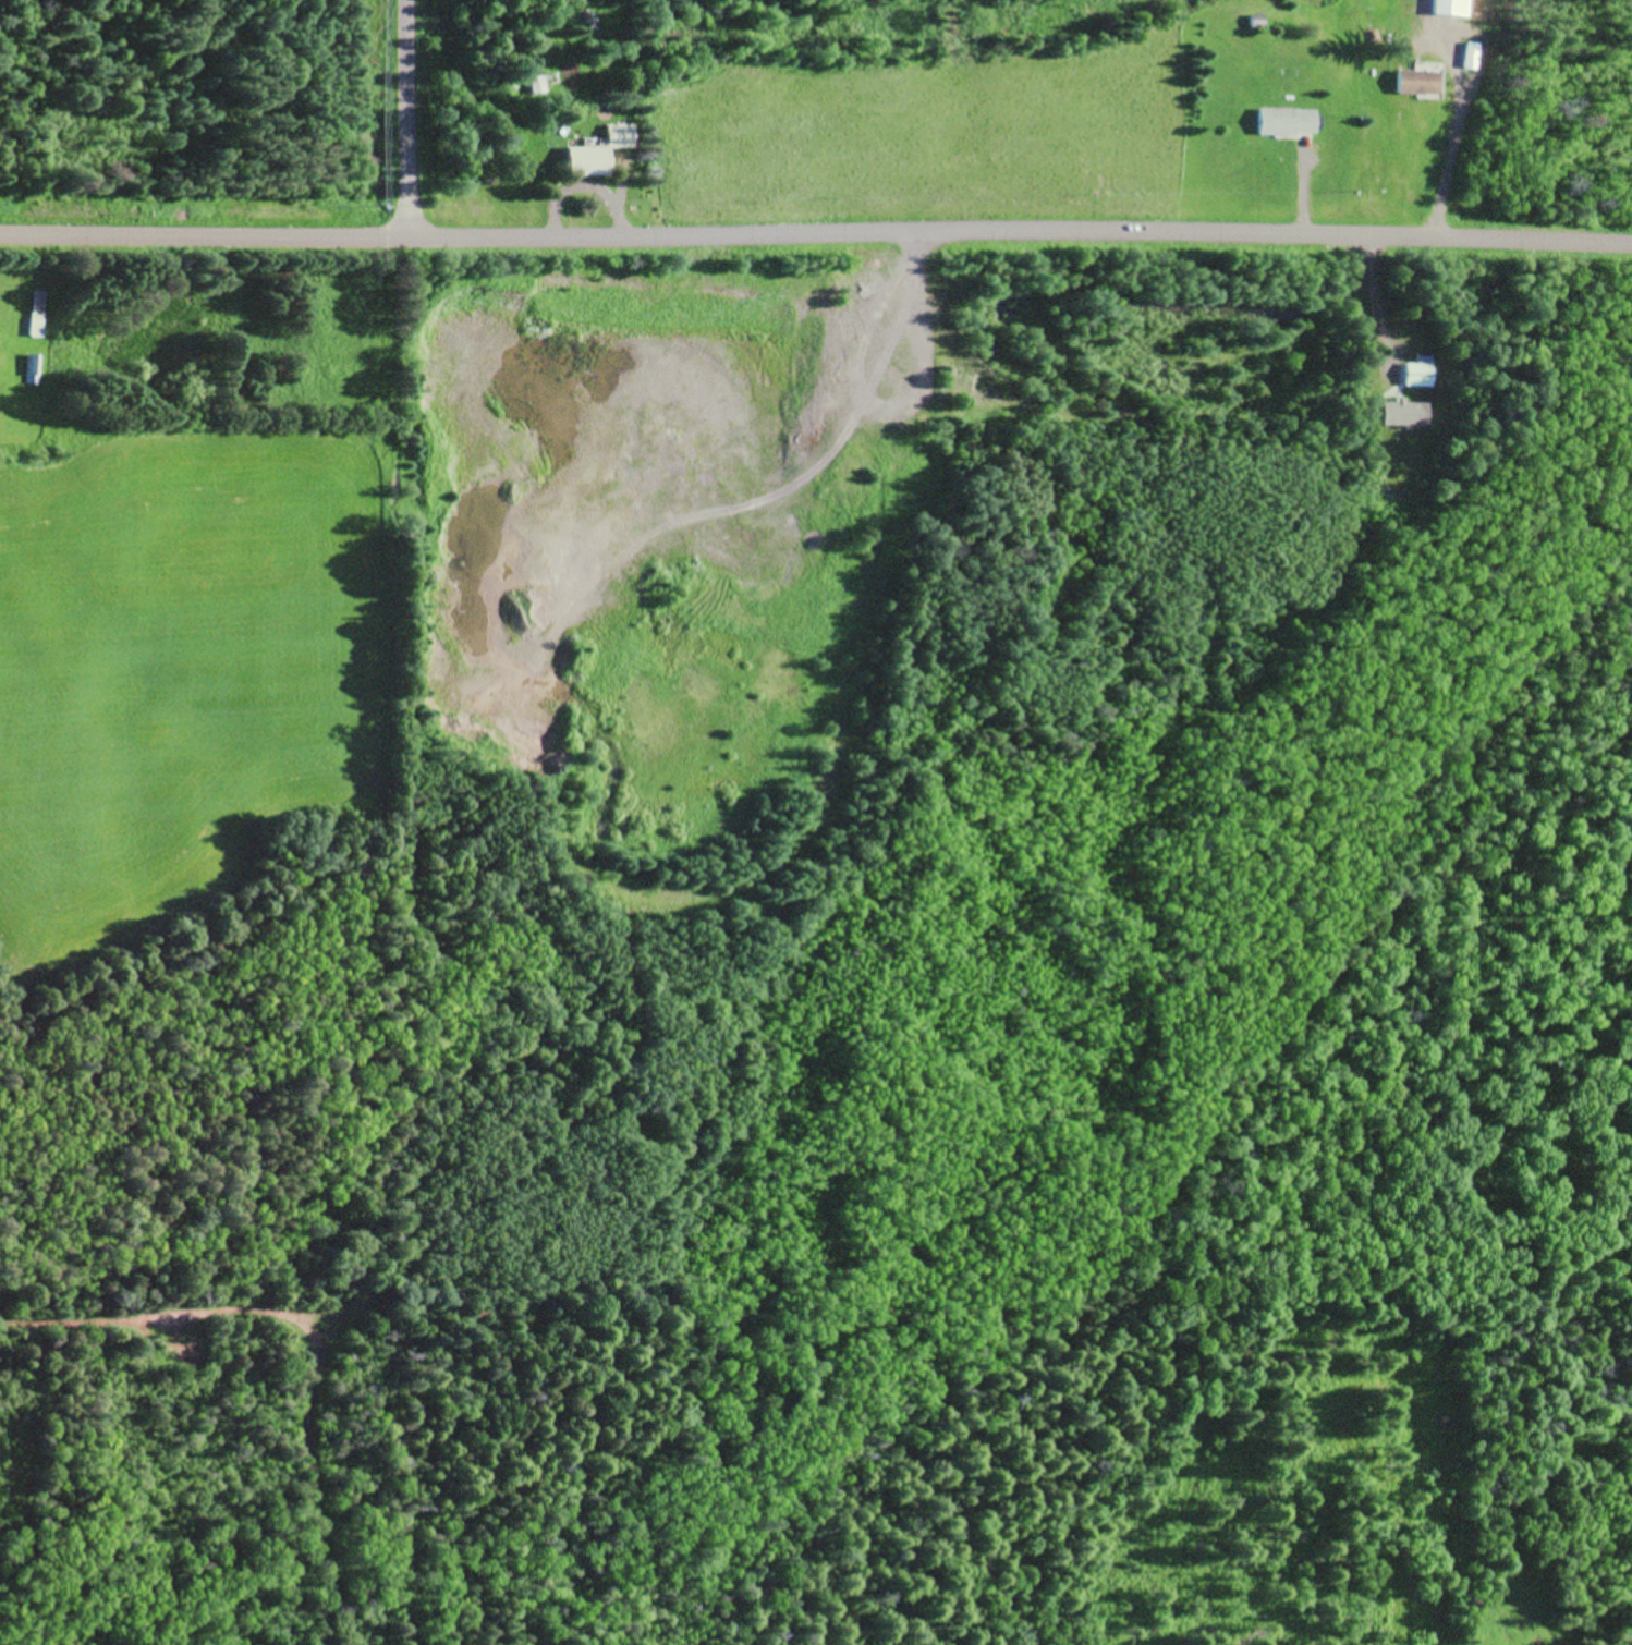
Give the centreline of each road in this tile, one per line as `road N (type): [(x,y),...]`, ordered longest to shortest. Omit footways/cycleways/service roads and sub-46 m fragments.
road 1 (residential): [(0,229),(406,232),(925,222),(1631,244)]
road 2 (residential): [(406,232),(407,0)]

